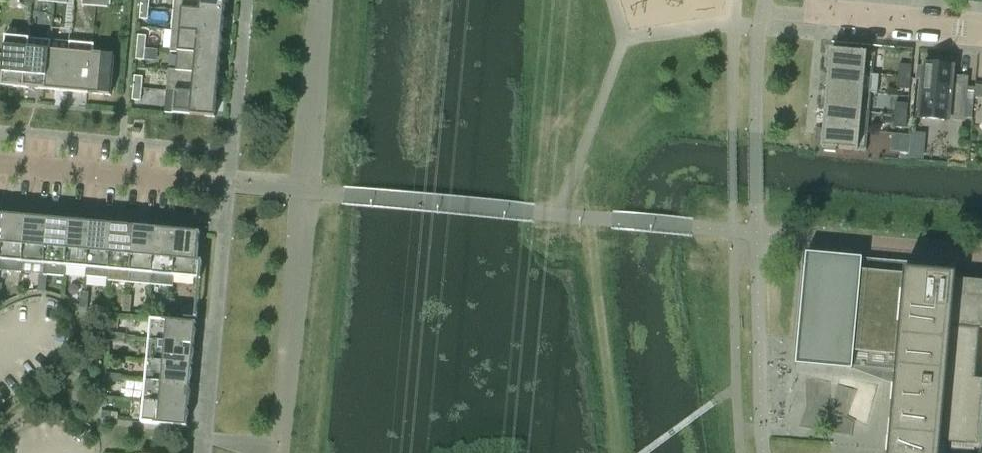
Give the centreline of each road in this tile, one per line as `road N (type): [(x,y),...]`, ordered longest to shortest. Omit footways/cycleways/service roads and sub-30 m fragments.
road 1 (residential): [(981,30),(811,15),(813,0)]
road 2 (residential): [(185,180),(0,163)]

